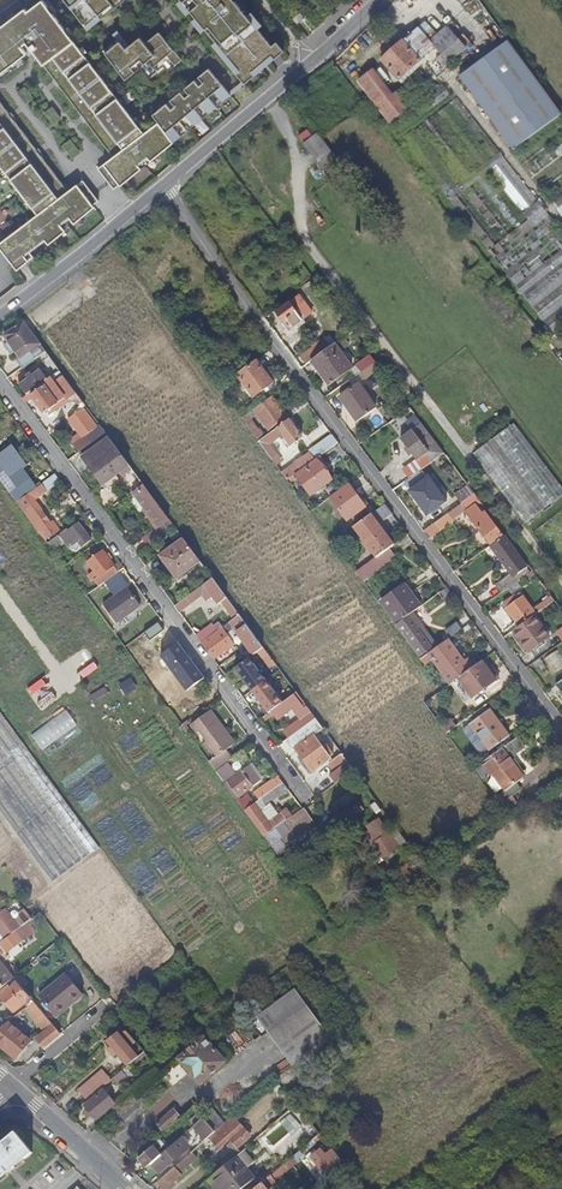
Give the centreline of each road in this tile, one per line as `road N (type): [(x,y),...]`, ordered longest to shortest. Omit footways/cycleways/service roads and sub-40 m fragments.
road 1 (residential): [(561,727),(164,185)]
road 2 (residential): [(306,801),(0,380)]
road 3 (residential): [(164,185),(378,0)]
road 4 (residential): [(0,315),(164,185)]
road 5 (residential): [(13,1087),(122,1188)]
road 6 (residential): [(103,1008),(13,1087)]

